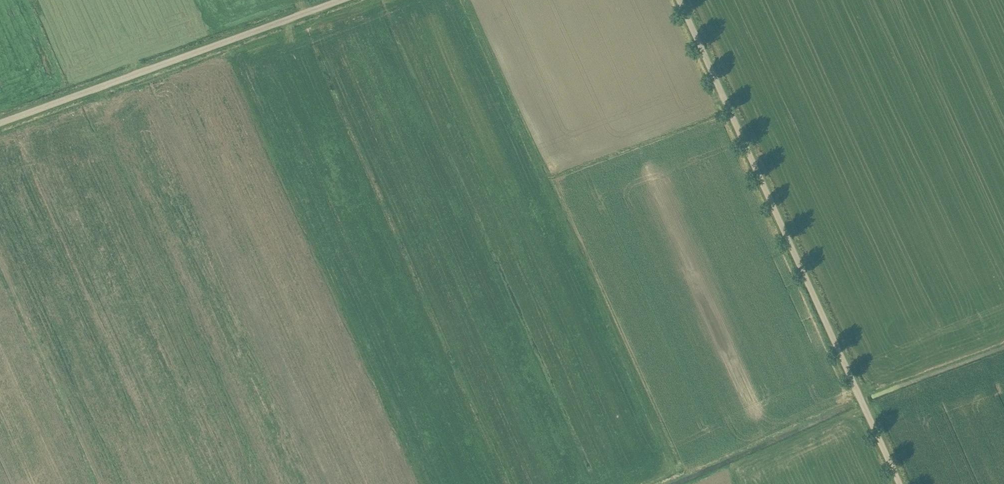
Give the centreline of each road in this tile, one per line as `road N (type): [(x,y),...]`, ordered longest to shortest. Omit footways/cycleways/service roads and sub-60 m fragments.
road 1 (unclassified): [(681,0),(901,483)]
road 2 (unclassified): [(0,123),(341,0)]

